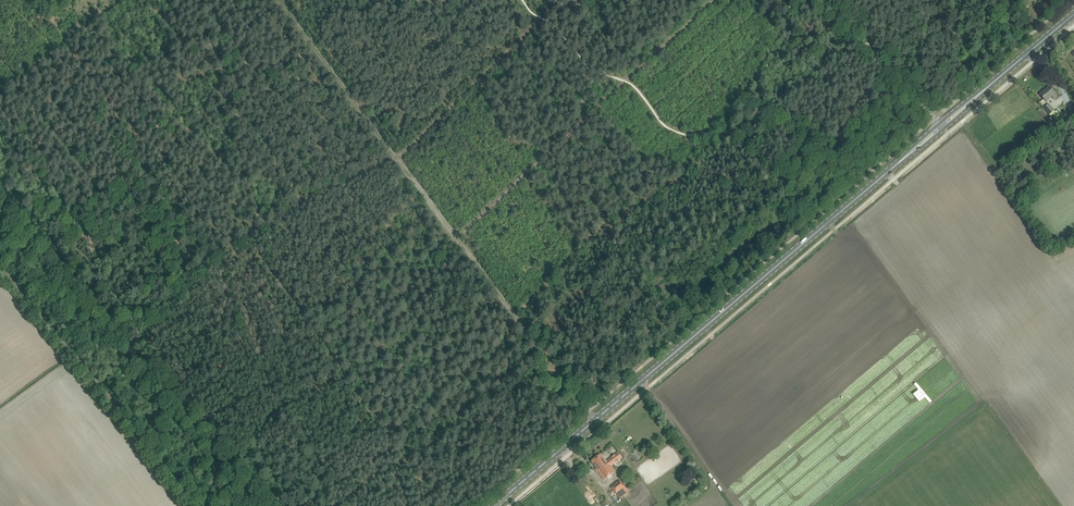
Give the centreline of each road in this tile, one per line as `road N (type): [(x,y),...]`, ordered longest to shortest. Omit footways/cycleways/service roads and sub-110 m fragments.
road 1 (primary): [(494,505),(906,157)]
road 2 (track): [(595,420),(278,0)]
road 3 (track): [(458,238),(714,0)]
road 4 (track): [(0,267),(199,505)]
road 5 (track): [(524,322),(582,245),(725,133)]
road 6 (unclassified): [(940,124),(822,0)]
road 7 (primary): [(978,96),(1073,15)]

